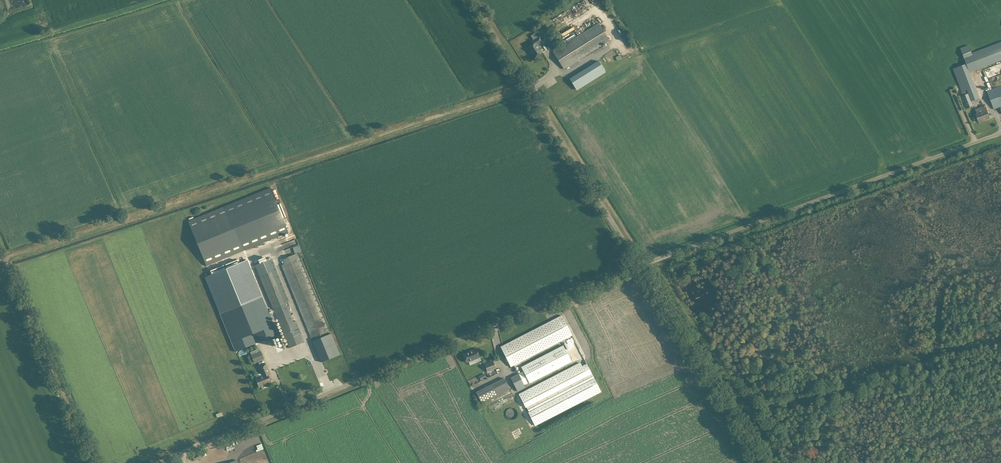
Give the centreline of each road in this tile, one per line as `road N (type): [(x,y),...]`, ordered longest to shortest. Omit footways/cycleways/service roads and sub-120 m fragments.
road 1 (track): [(0,260),(527,86)]
road 2 (unclassified): [(158,462),(641,266)]
road 3 (unclassified): [(641,266),(1000,136)]
road 4 (unclassified): [(641,266),(472,0)]
road 5 (track): [(765,462),(641,266)]
road 6 (track): [(4,259),(94,462)]

